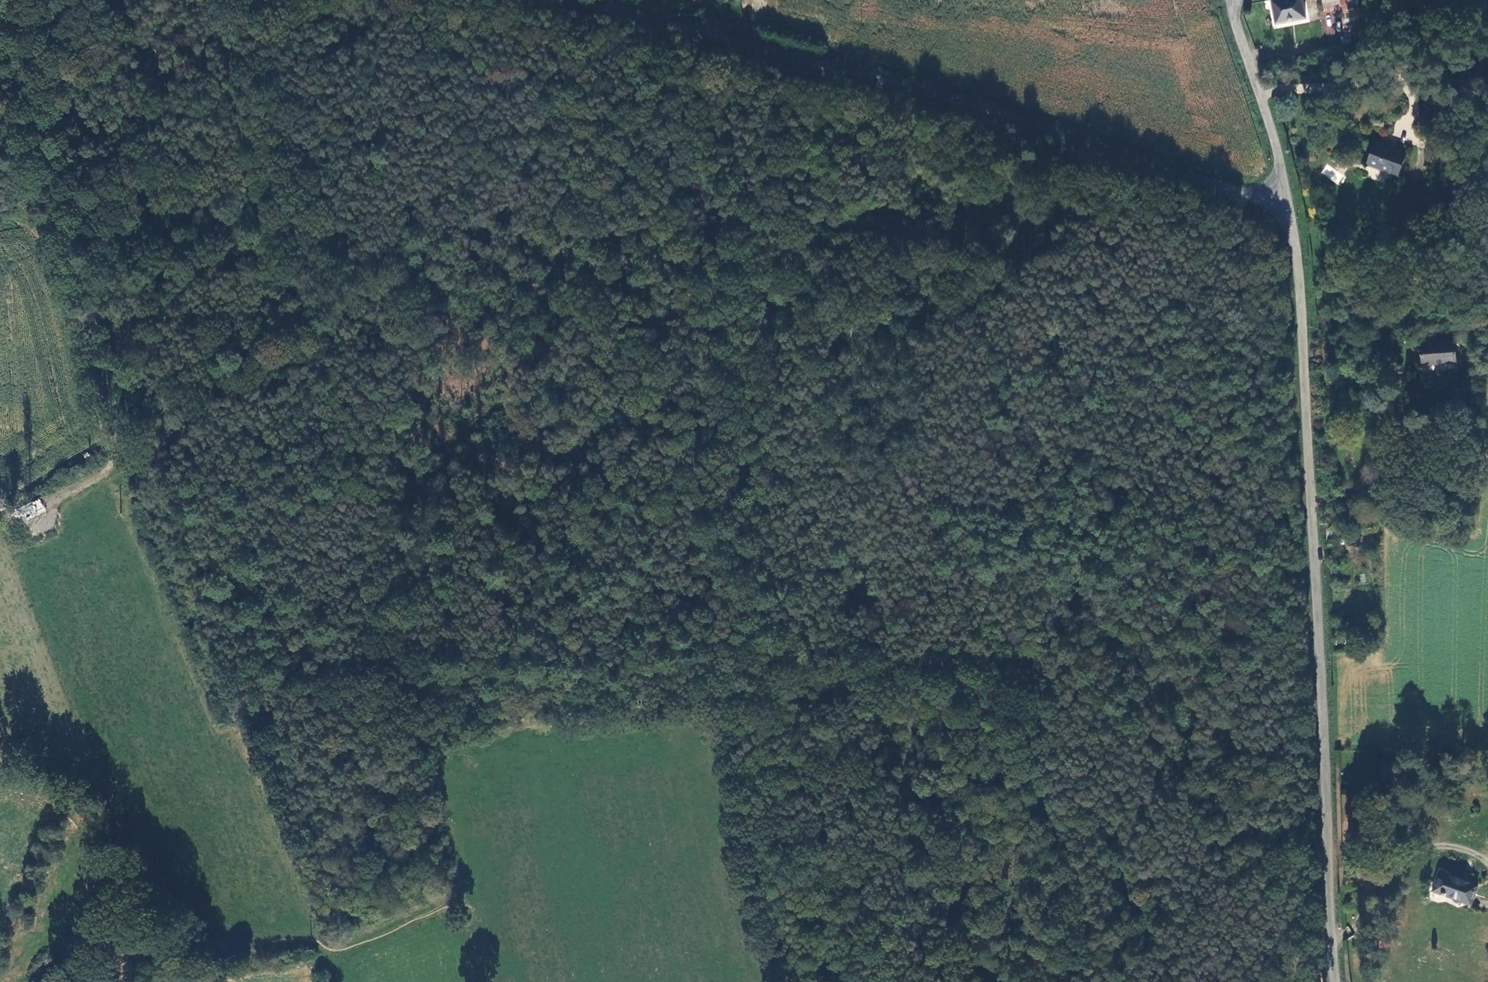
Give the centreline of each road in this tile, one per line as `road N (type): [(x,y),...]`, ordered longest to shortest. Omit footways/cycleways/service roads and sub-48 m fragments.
road 1 (unclassified): [(1335,981),(1306,352),(1282,196)]
road 2 (unclassified): [(1282,196),(1247,193),(836,70),(559,0)]
road 3 (unclassified): [(1282,196),(1230,0)]

